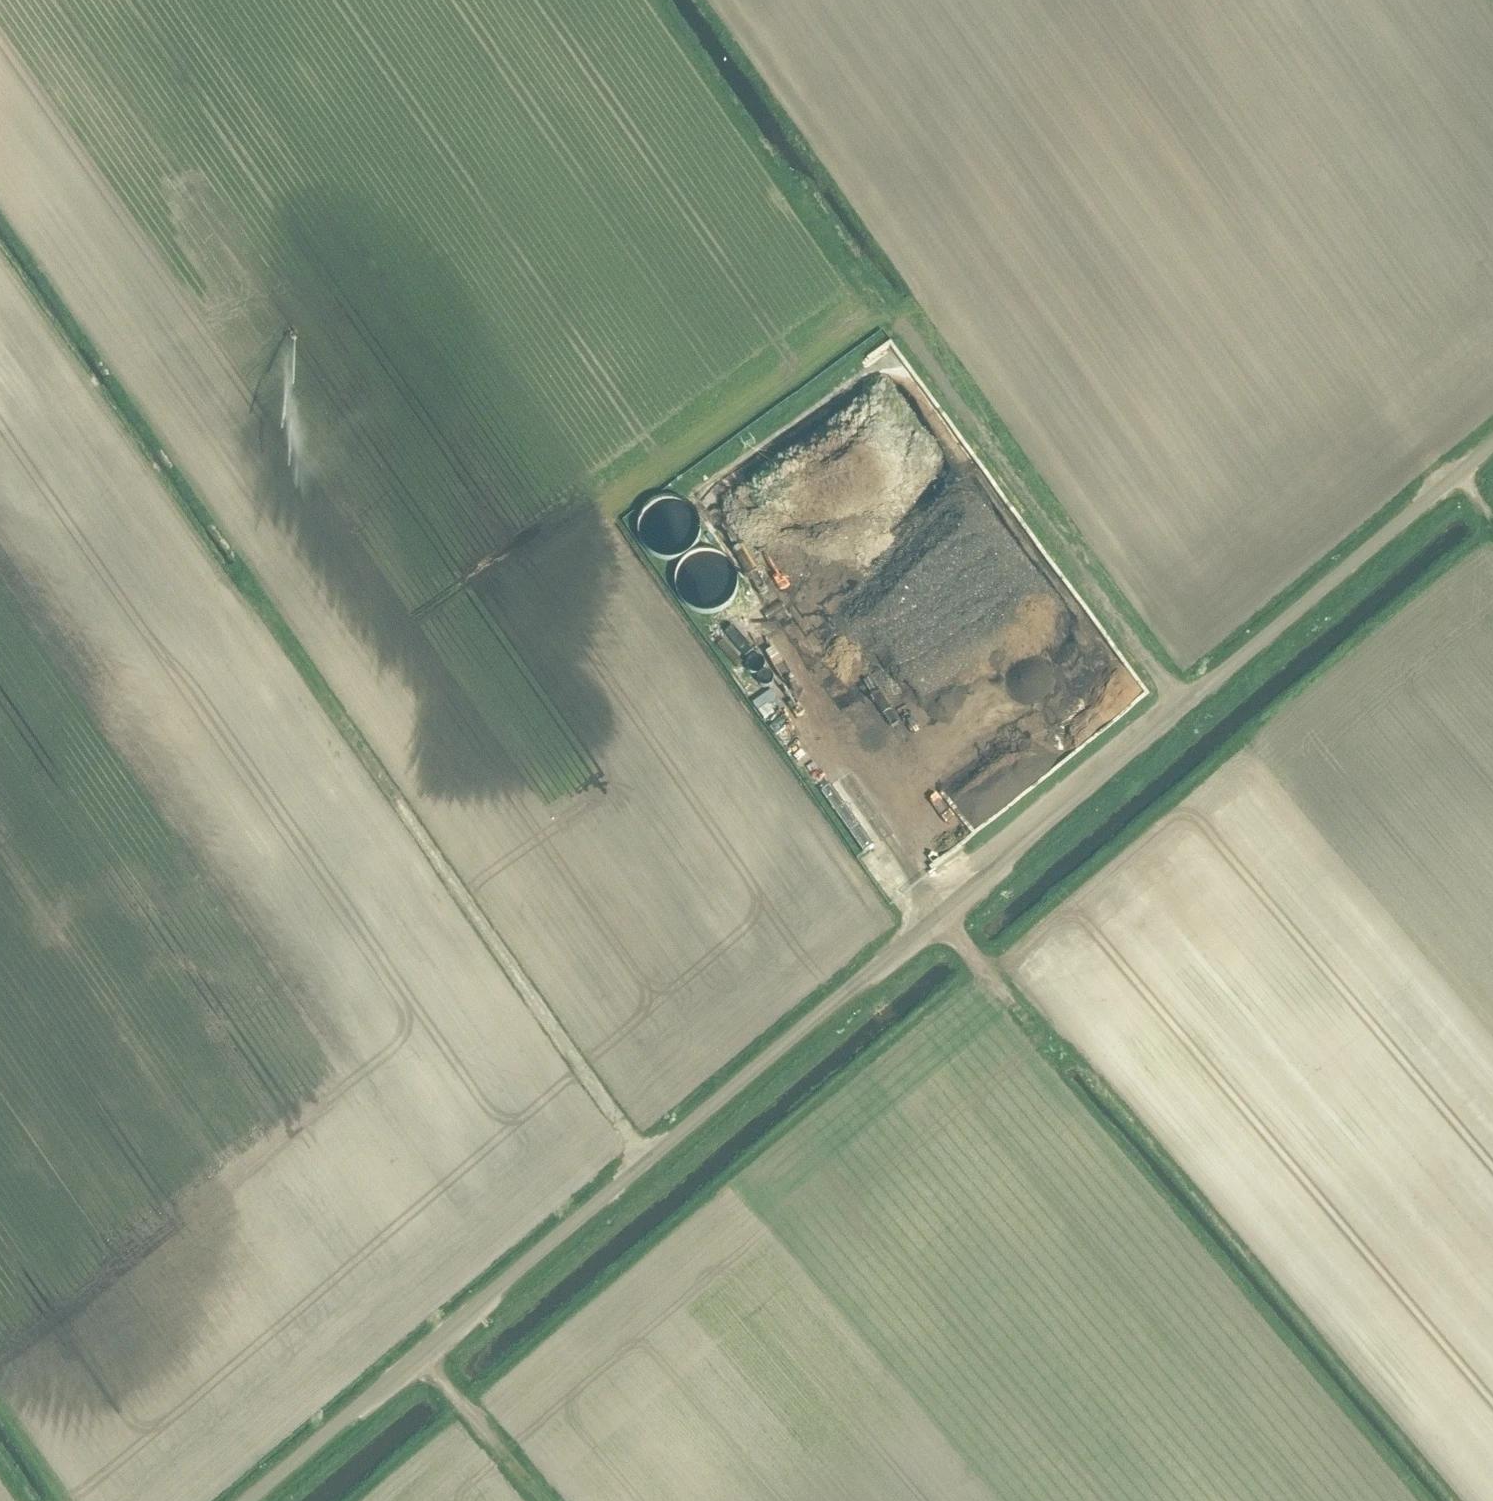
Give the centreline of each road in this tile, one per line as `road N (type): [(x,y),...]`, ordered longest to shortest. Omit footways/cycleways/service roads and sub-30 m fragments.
road 1 (unclassified): [(1492,443),(247,1500)]

